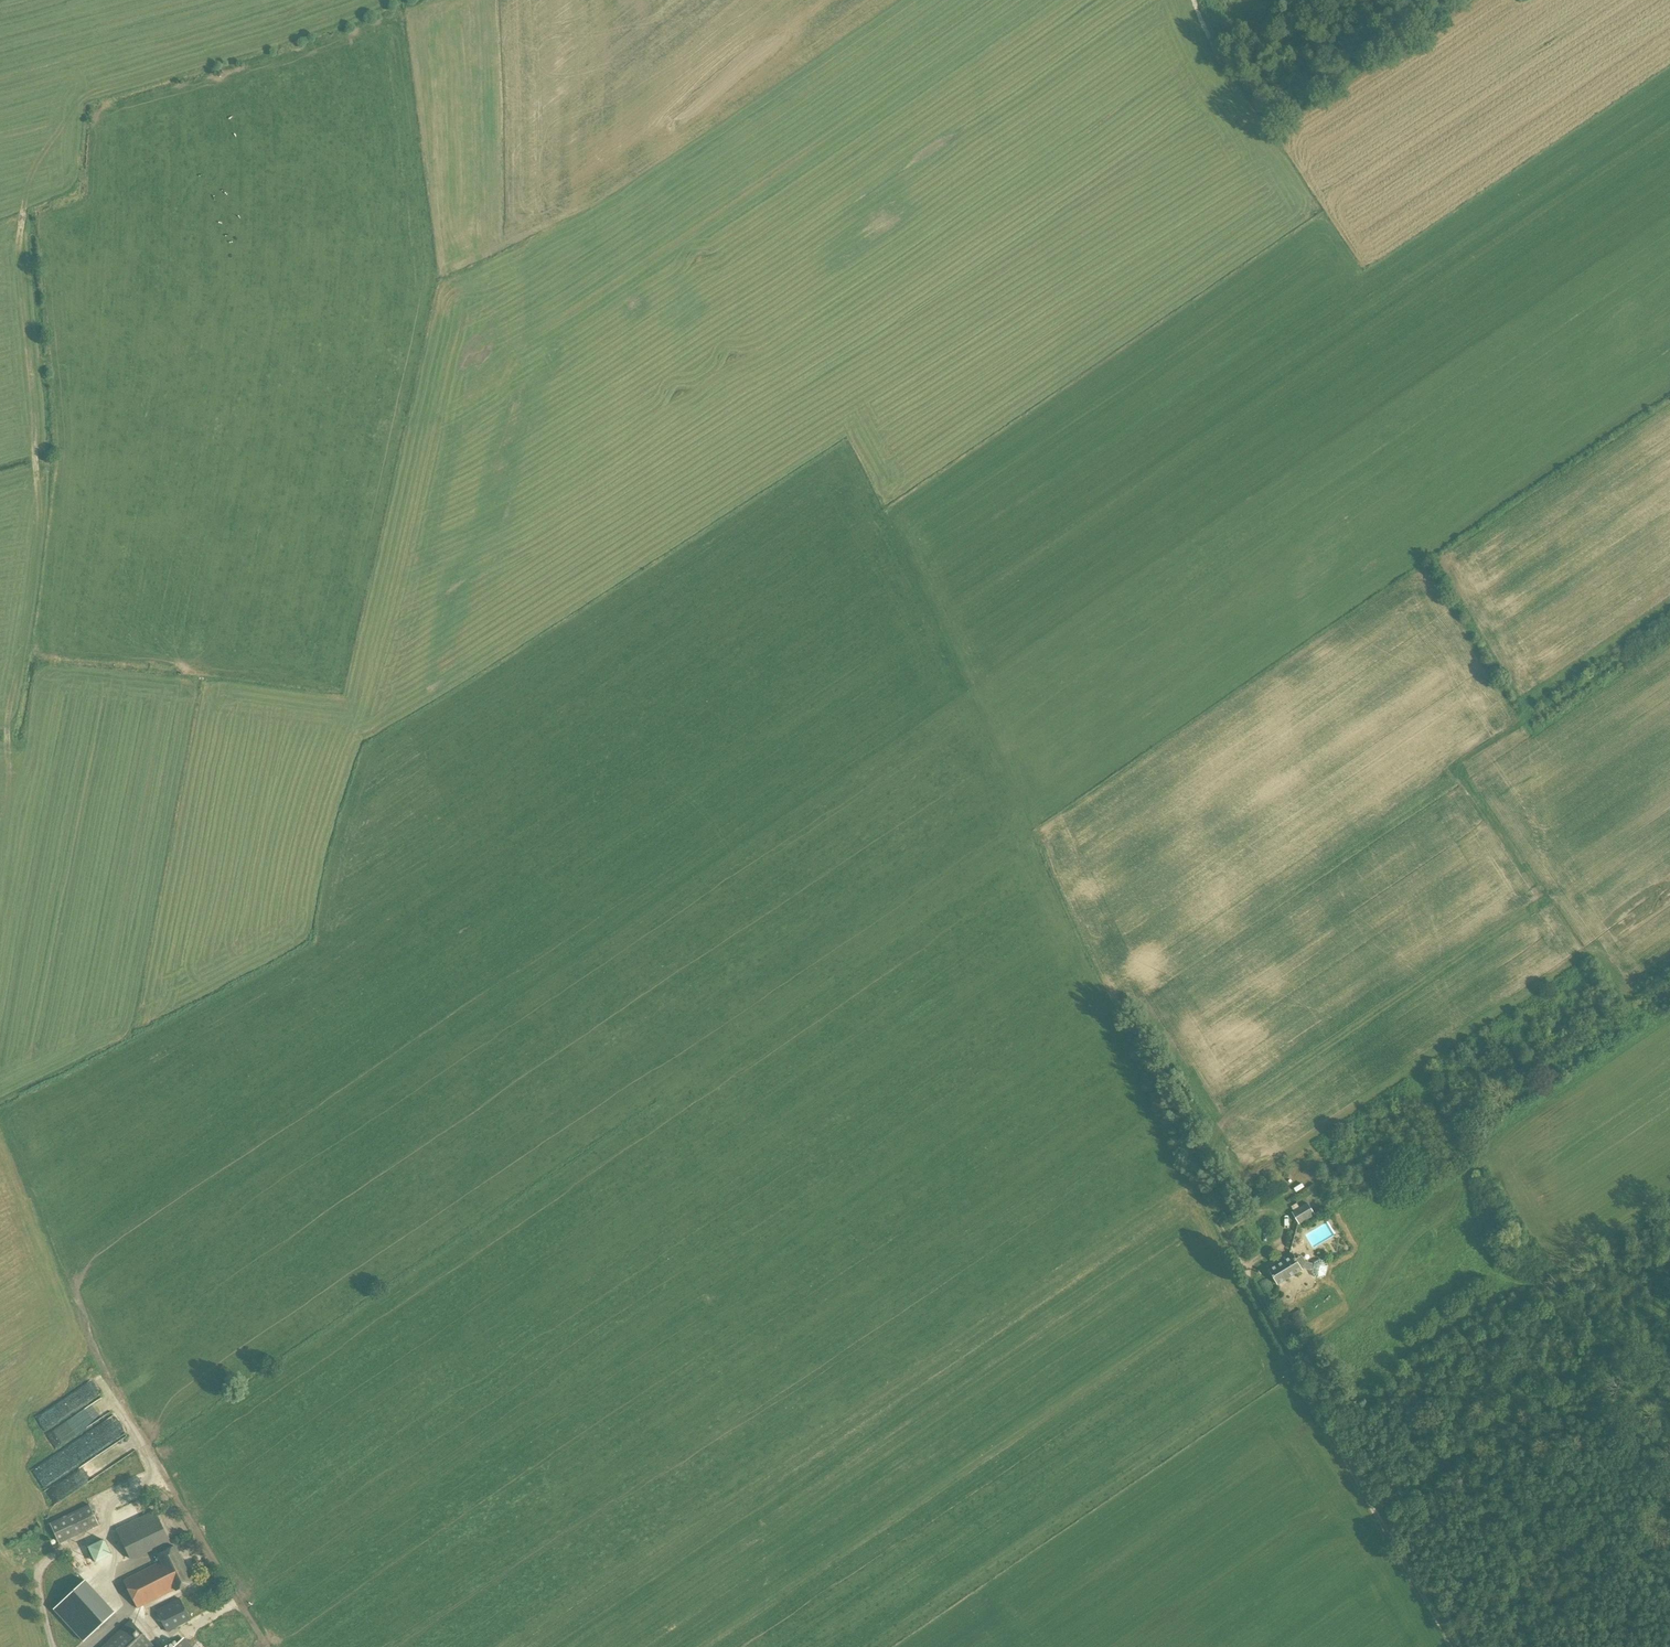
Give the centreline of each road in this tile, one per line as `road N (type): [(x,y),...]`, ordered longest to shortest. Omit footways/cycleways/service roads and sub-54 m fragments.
road 1 (track): [(1455,1646),(1220,1227),(1204,1171),(1212,1140),(1240,1106),(1547,899)]
road 2 (track): [(373,0),(89,90),(27,195),(19,262),(36,473),(7,745)]
road 3 (track): [(268,1646),(106,1370),(36,1187)]
road 4 (track): [(1484,1156),(1351,1313),(1291,1358)]

